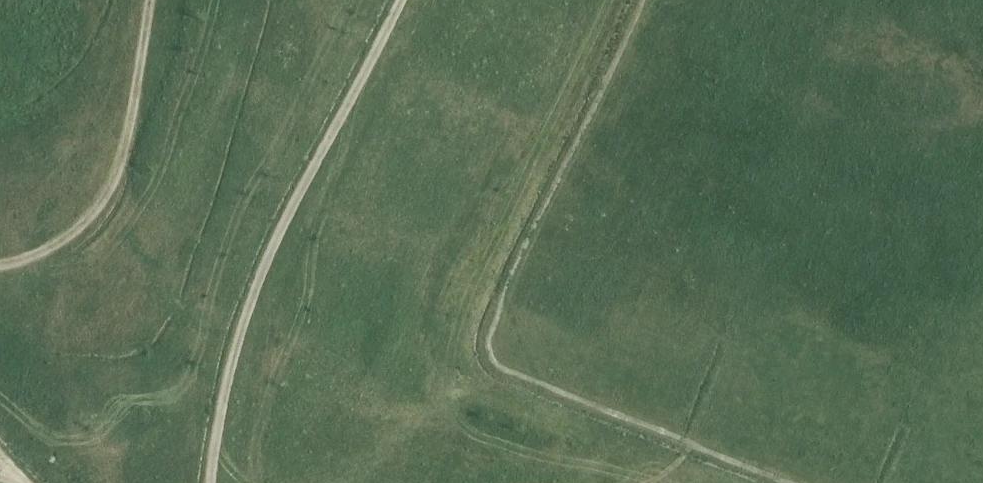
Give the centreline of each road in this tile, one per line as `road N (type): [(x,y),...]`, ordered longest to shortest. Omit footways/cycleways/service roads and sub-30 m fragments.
road 1 (track): [(630,0),(492,330),(490,354),(500,368),(763,482)]
road 2 (track): [(213,482),(237,346),(398,0)]

